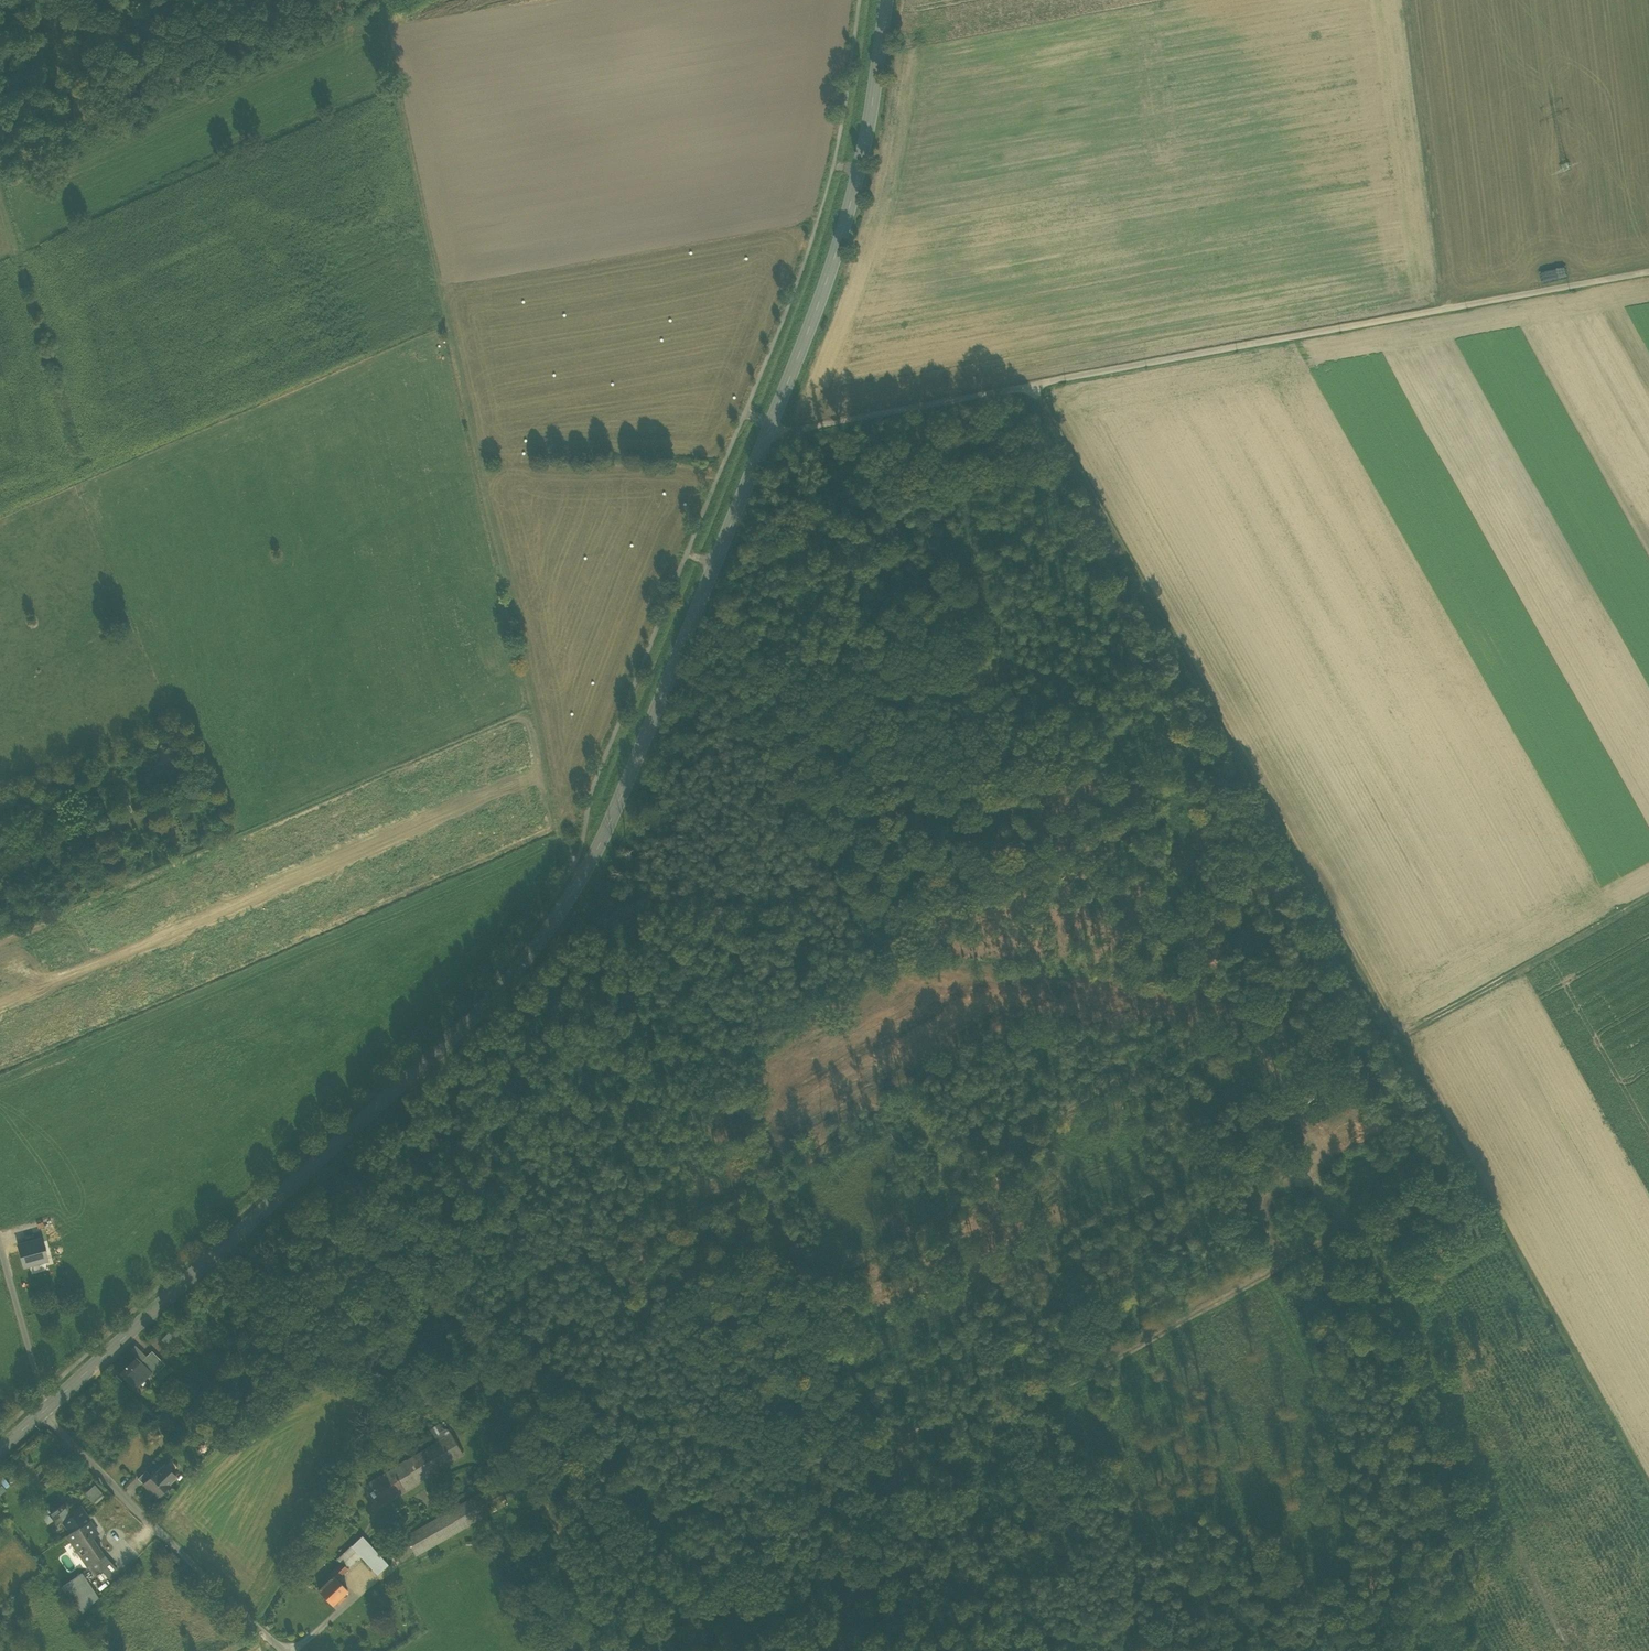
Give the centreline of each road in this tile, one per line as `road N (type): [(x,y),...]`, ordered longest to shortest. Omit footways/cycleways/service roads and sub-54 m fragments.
road 1 (track): [(1029,387),(1648,1487)]
road 2 (secondary): [(770,425),(604,840),(529,958),(43,1412)]
road 3 (track): [(377,0),(560,828),(585,874)]
road 4 (unclassified): [(1648,270),(783,430),(770,425)]
road 5 (track): [(595,1650),(1271,1272)]
road 6 (track): [(905,1477),(572,894)]
road 7 (secondary): [(886,0),(860,166),(832,266),(770,425)]
road 8 (residential): [(43,1412),(284,1650)]
road 9 (track): [(1648,897),(1395,1039)]
road 10 (unclassified): [(0,1242),(43,1412)]

